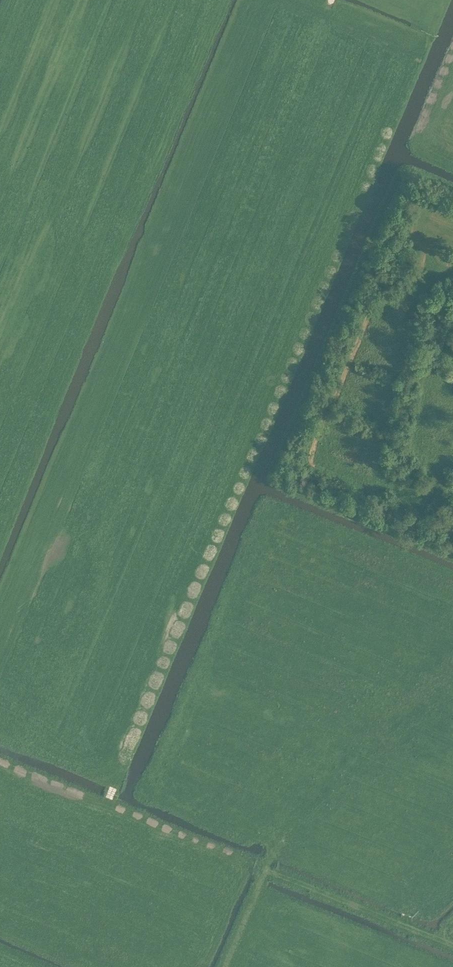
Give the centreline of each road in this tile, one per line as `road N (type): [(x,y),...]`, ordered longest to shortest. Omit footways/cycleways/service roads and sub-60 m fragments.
road 1 (track): [(255,866),(452,947)]

